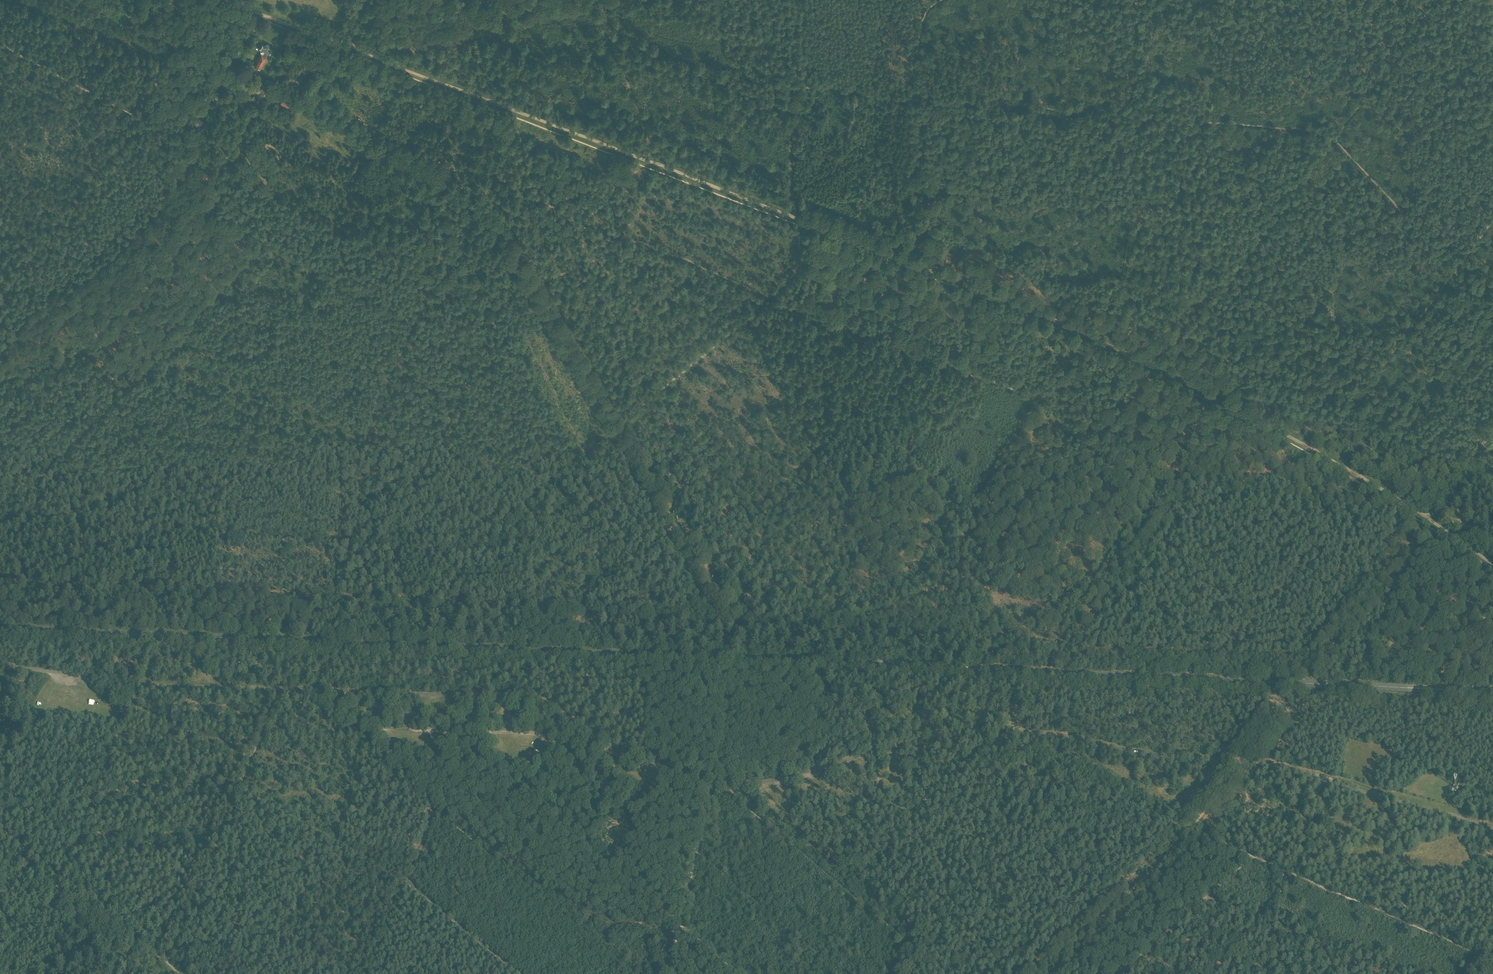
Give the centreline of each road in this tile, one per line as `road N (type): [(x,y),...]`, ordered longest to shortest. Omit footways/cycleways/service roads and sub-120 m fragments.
road 1 (primary): [(1492,689),(0,627)]
road 2 (track): [(227,0),(1109,345),(1318,452),(1492,563)]
road 3 (track): [(484,200),(757,657)]
road 4 (track): [(287,689),(330,725),(548,731),(646,813)]
road 5 (track): [(996,637),(980,586),(978,502),(1001,449),(1095,346)]
road 6 (track): [(355,467),(254,430),(146,365),(119,385),(73,348)]
road 7 (track): [(1228,403),(1122,534),(1047,669)]
road 8 (track): [(262,96),(203,199),(123,307),(73,348)]
road 9 (track): [(721,782),(915,956)]
road 10 (track): [(1274,864),(1492,957)]
road 11 (unclassified): [(53,0),(235,66),(262,96)]
road 12 (track): [(338,48),(566,0)]
road 13 (track): [(915,956),(951,907),(1022,760)]
road 14 (track): [(0,844),(181,973)]
road 15 (track): [(1042,973),(1191,829)]
road 16 (track): [(311,107),(484,200)]
road 17 (track): [(0,866),(153,973)]
road 18 (track): [(1022,760),(1191,829)]

